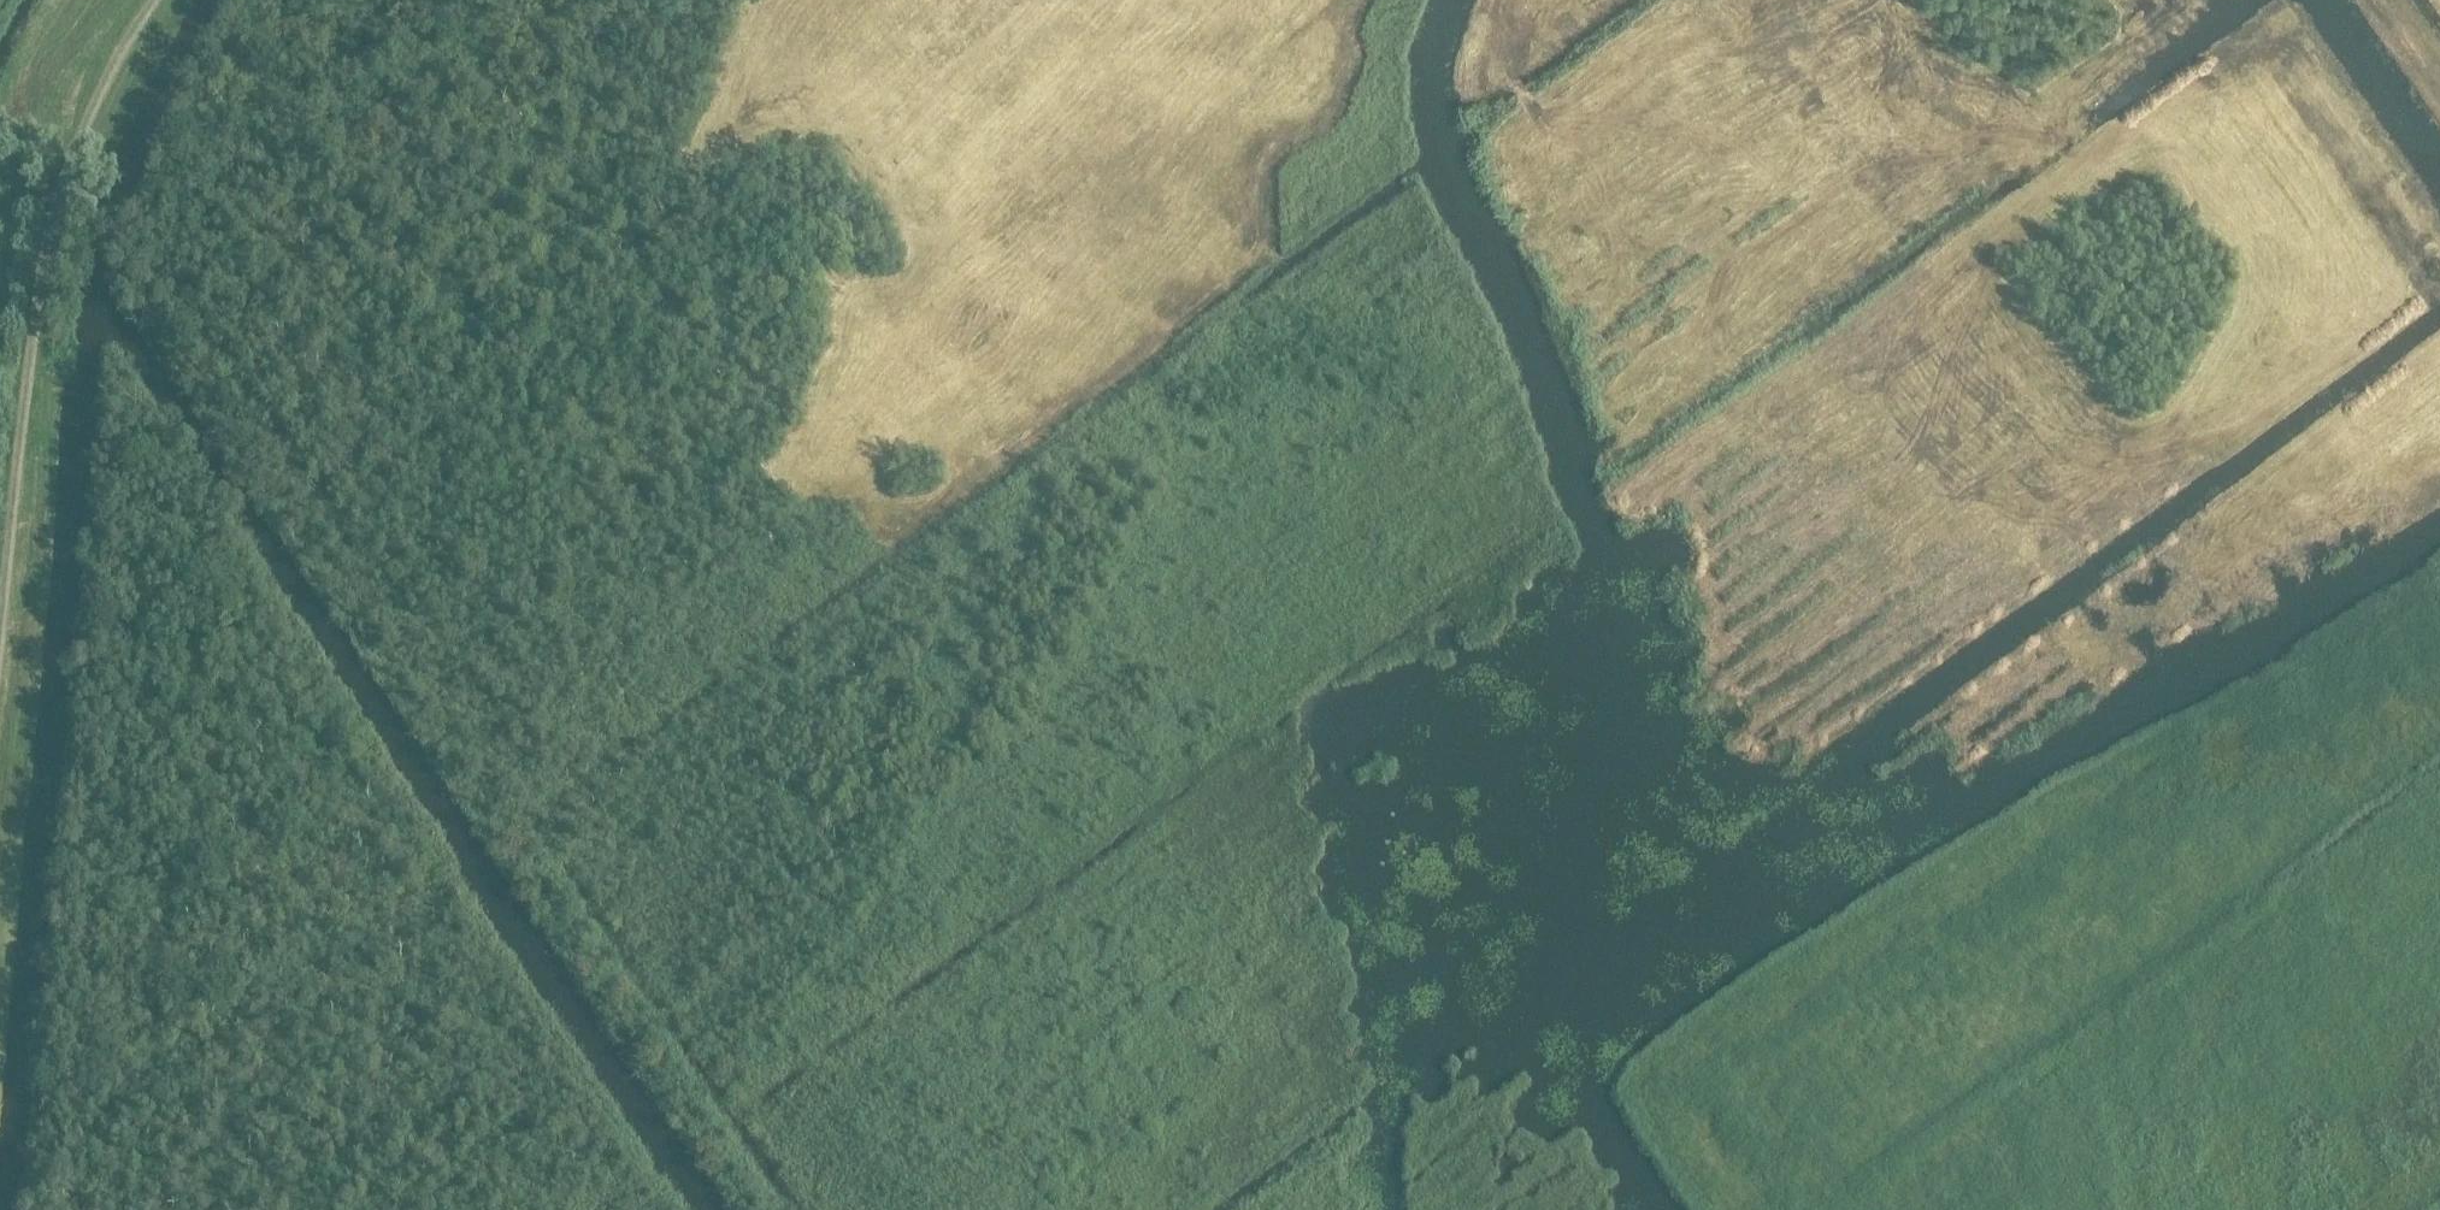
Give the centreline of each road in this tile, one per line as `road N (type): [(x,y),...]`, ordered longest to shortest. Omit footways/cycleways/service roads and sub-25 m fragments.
road 1 (track): [(0,679),(22,424),(55,193),(116,50),(149,0)]

